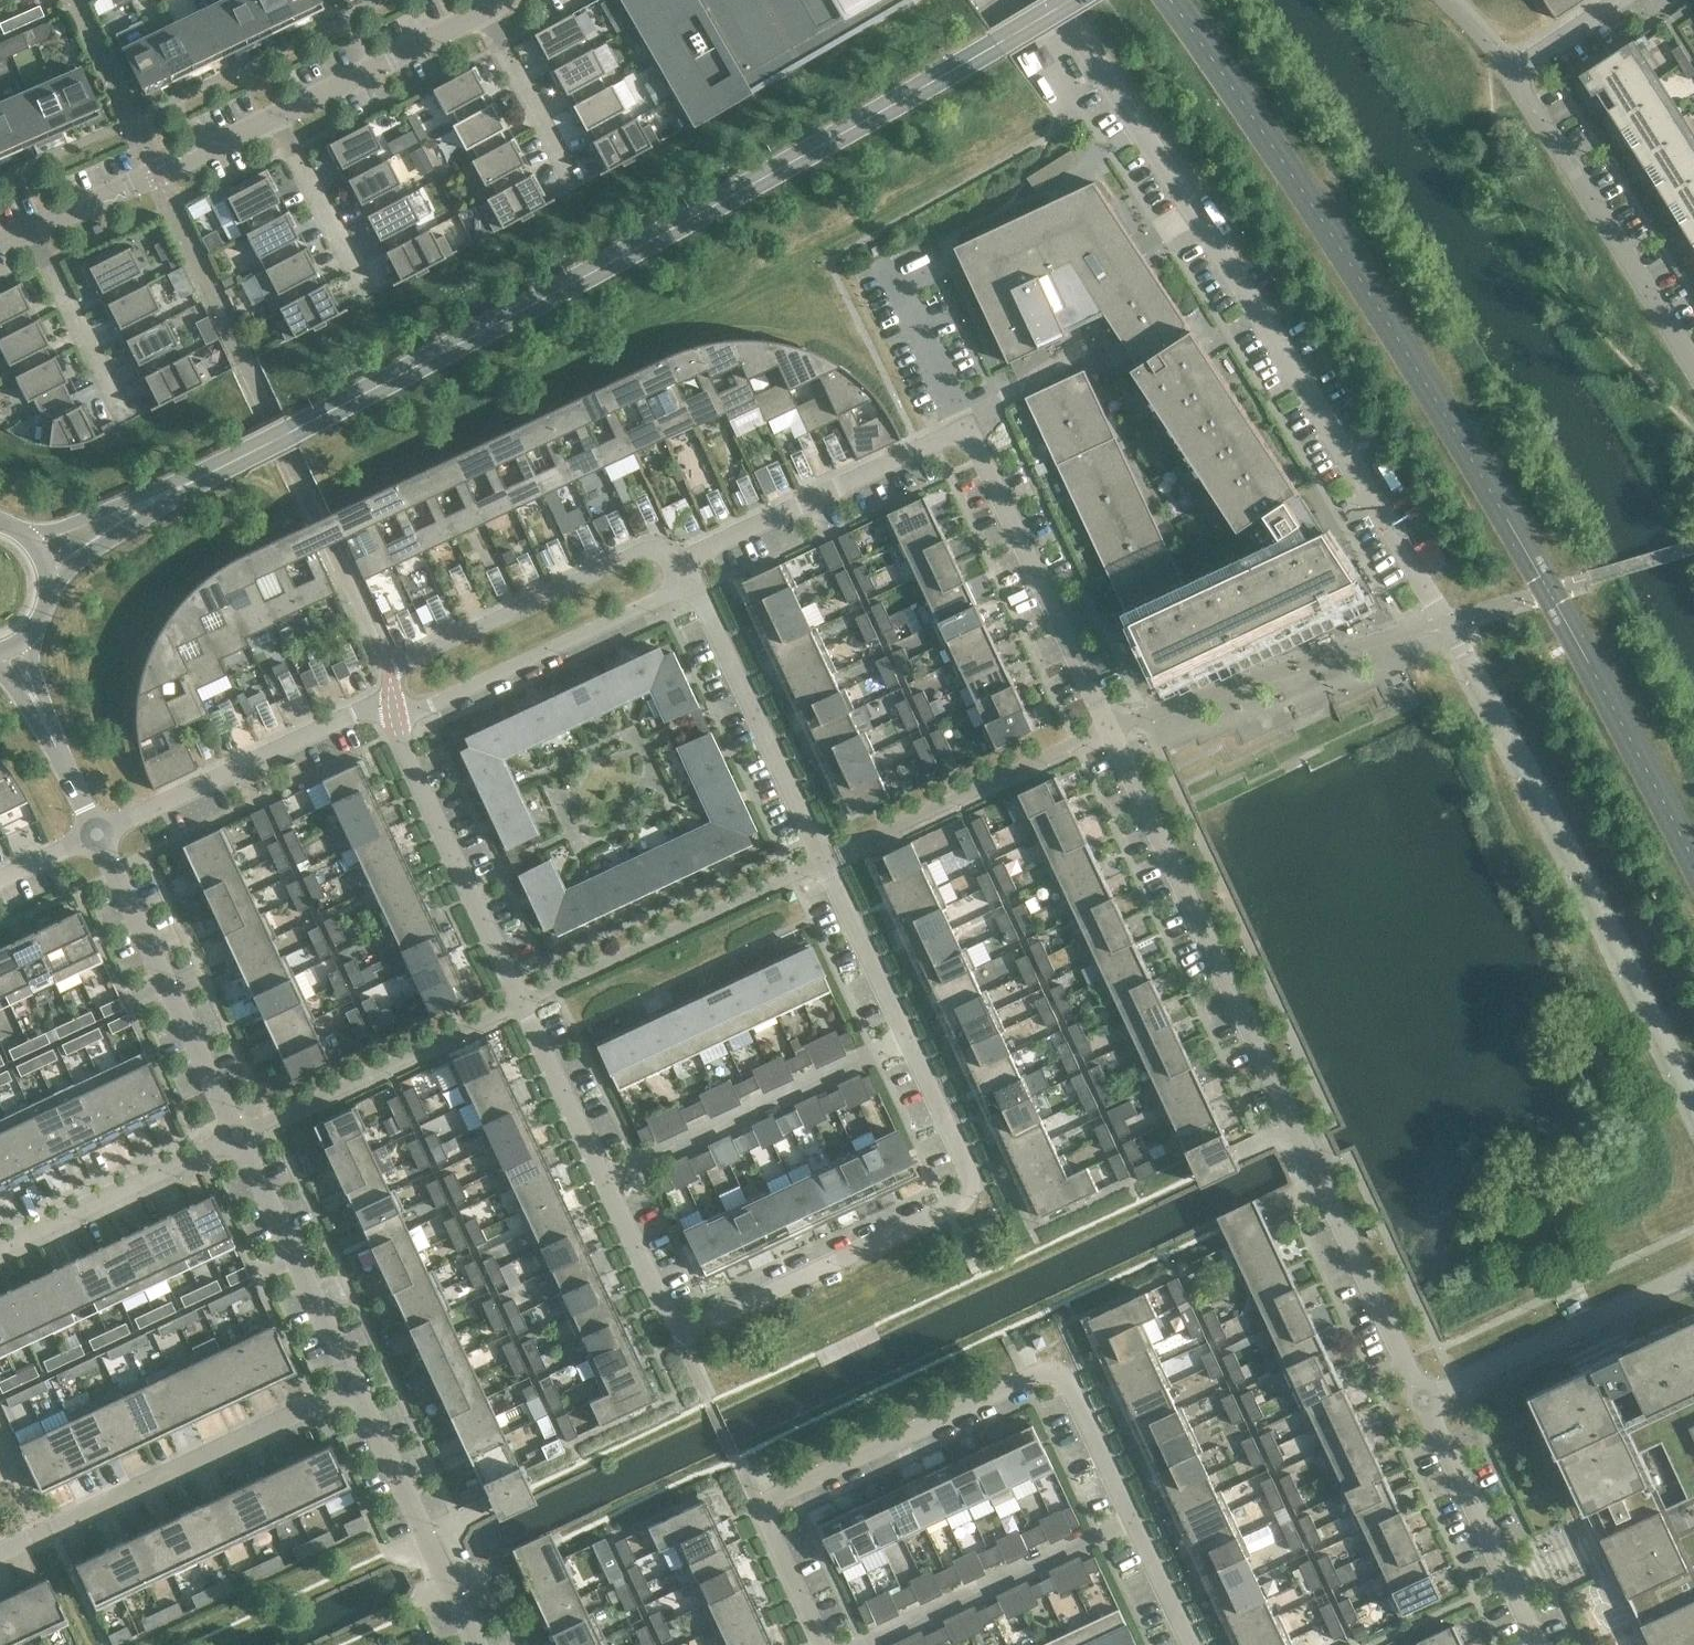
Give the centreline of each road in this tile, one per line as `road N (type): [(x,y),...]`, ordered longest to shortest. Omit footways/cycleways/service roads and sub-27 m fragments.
road 1 (residential): [(389,712),(680,1332),(981,1192),(687,565)]
road 2 (residential): [(1057,0),(1446,620),(1599,902),(1693,1100)]
road 3 (residential): [(1422,1407),(967,433)]
road 4 (secondary): [(174,493),(963,66),(1069,0)]
road 5 (residential): [(1190,1644),(1057,1366),(760,1503),(824,1644)]
road 6 (residential): [(1693,370),(1514,80),(1519,66),(1609,0)]
road 7 (residential): [(0,1551),(354,1385)]
road 8 (residential): [(389,712),(389,672),(411,655),(638,552),(661,551),(687,565)]
road 9 (residential): [(389,712),(431,708),(663,600),(687,565)]
road 10 (residential): [(97,834),(237,1135)]
road 11 (residential): [(97,834),(365,713),(389,712)]
road 12 (residential): [(687,565),(967,433)]
road 13 (residential): [(1693,1277),(1422,1407)]
road 14 (residential): [(354,1385),(475,1644)]
road 15 (residential): [(237,1135),(354,1385)]
road 16 (residential): [(31,235),(275,124)]
road 17 (residential): [(1534,1644),(1422,1407)]
road 18 (residential): [(0,1246),(237,1135)]
road 19 (residential): [(275,124),(479,13)]
road 20 (residential): [(117,407),(31,235)]
road 21 (residential): [(566,174),(479,13)]
road 22 (residential): [(358,279),(275,124)]
road 23 (secondary): [(174,493),(21,542)]
road 24 (secondary): [(43,581),(150,516),(174,493)]

